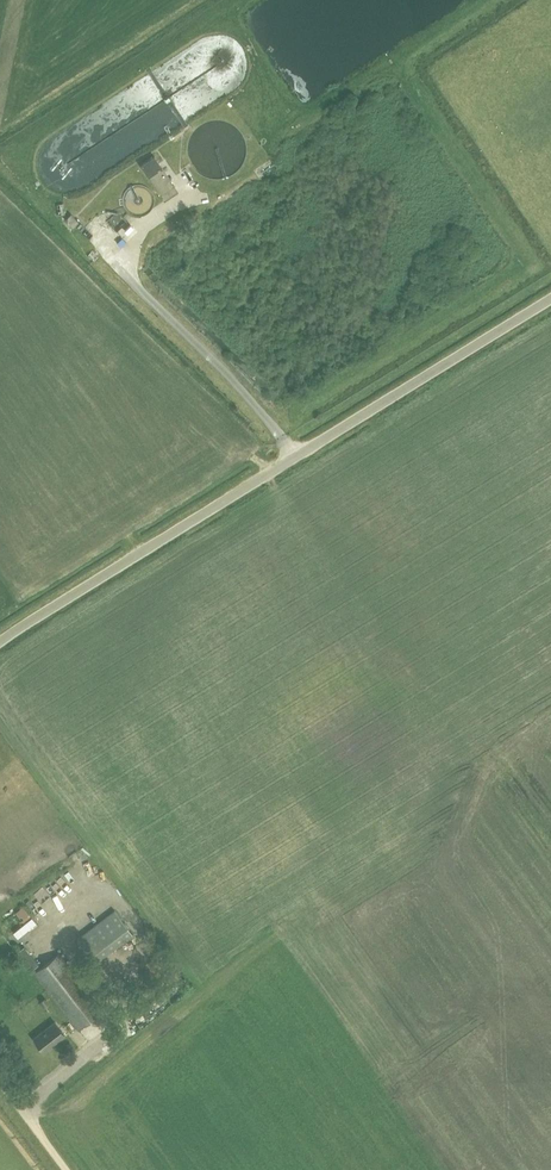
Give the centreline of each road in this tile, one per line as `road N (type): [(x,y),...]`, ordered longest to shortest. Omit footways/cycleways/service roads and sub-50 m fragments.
road 1 (unclassified): [(0,643),(550,299)]

